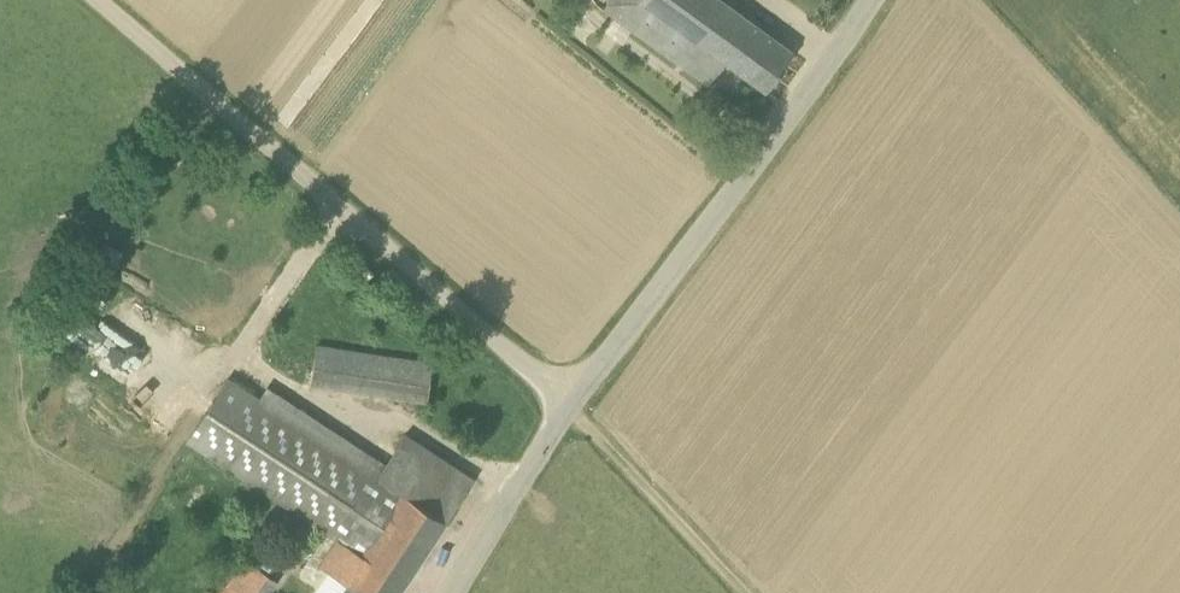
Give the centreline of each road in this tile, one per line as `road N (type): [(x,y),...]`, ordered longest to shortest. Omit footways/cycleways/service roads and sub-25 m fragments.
road 1 (unclassified): [(568,406),(102,0)]
road 2 (unclassified): [(568,406),(872,0)]
road 3 (track): [(340,205),(219,371),(87,592)]
road 4 (track): [(744,592),(568,406)]
road 5 (unclassified): [(455,592),(568,406)]

